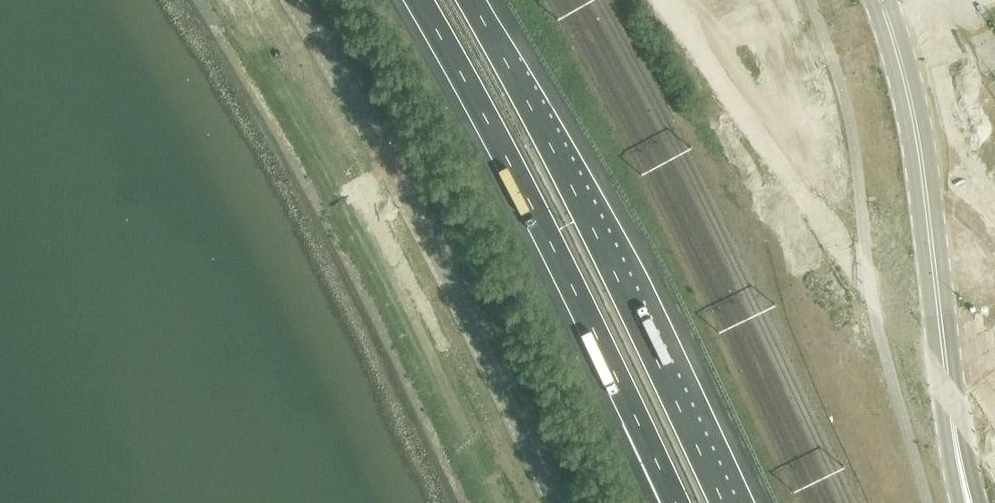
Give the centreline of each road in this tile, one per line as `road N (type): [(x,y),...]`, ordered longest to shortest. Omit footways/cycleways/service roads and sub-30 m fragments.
road 1 (unclassified): [(554,502),(395,178),(294,0)]
road 2 (motorway): [(419,0),(527,196),(673,502)]
road 3 (motorway): [(724,502),(534,109),(472,0)]
road 4 (unclassified): [(969,502),(918,146),(880,0)]

